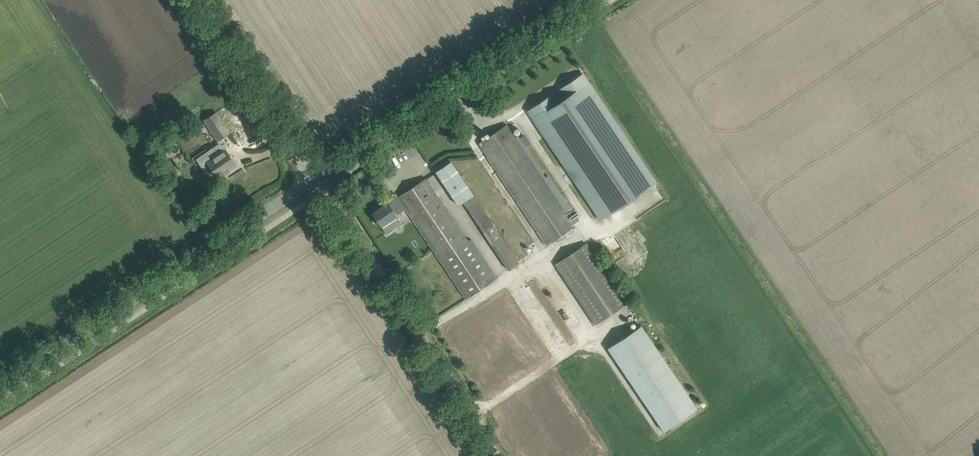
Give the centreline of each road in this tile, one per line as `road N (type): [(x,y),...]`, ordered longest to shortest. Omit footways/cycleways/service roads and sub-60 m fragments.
road 1 (tertiary): [(0,388),(316,178)]
road 2 (tertiary): [(316,178),(588,0)]
road 3 (track): [(322,190),(494,455)]
road 4 (tertiary): [(316,178),(198,0)]

